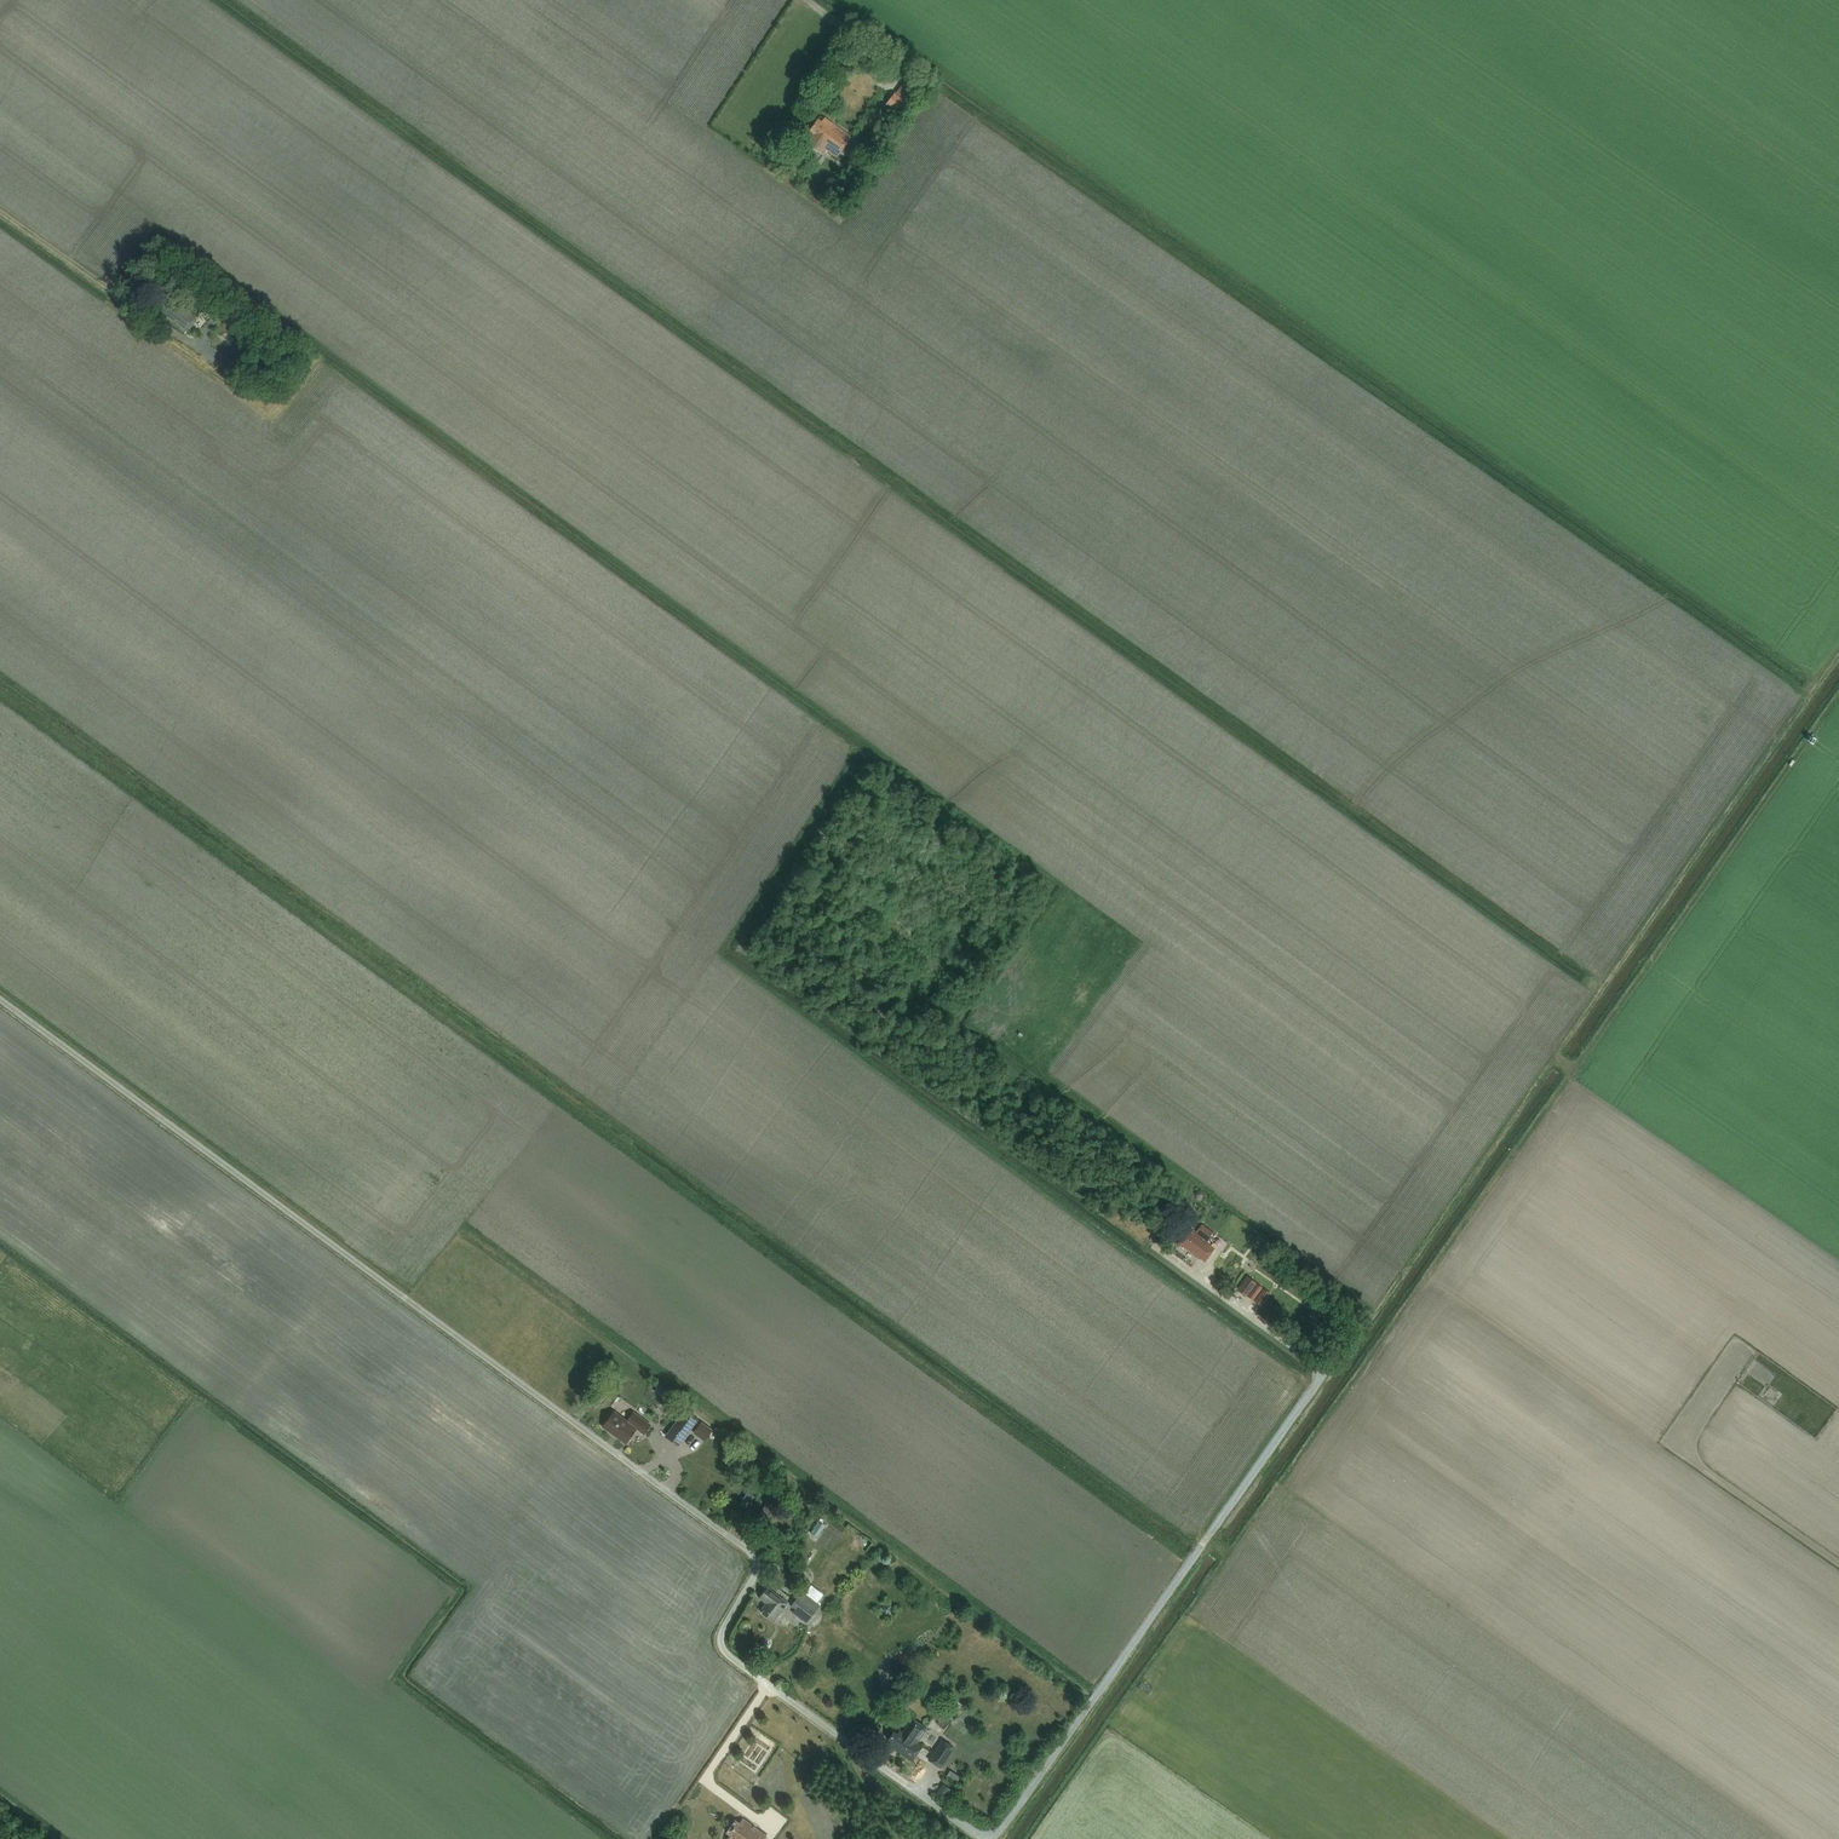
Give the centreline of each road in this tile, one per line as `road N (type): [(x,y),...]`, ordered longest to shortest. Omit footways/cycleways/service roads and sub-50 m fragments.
road 1 (unclassified): [(1326,1369),(1006,1823),(981,1835),(724,1650),(722,1632),(756,1574),(752,1554),(0,999)]

